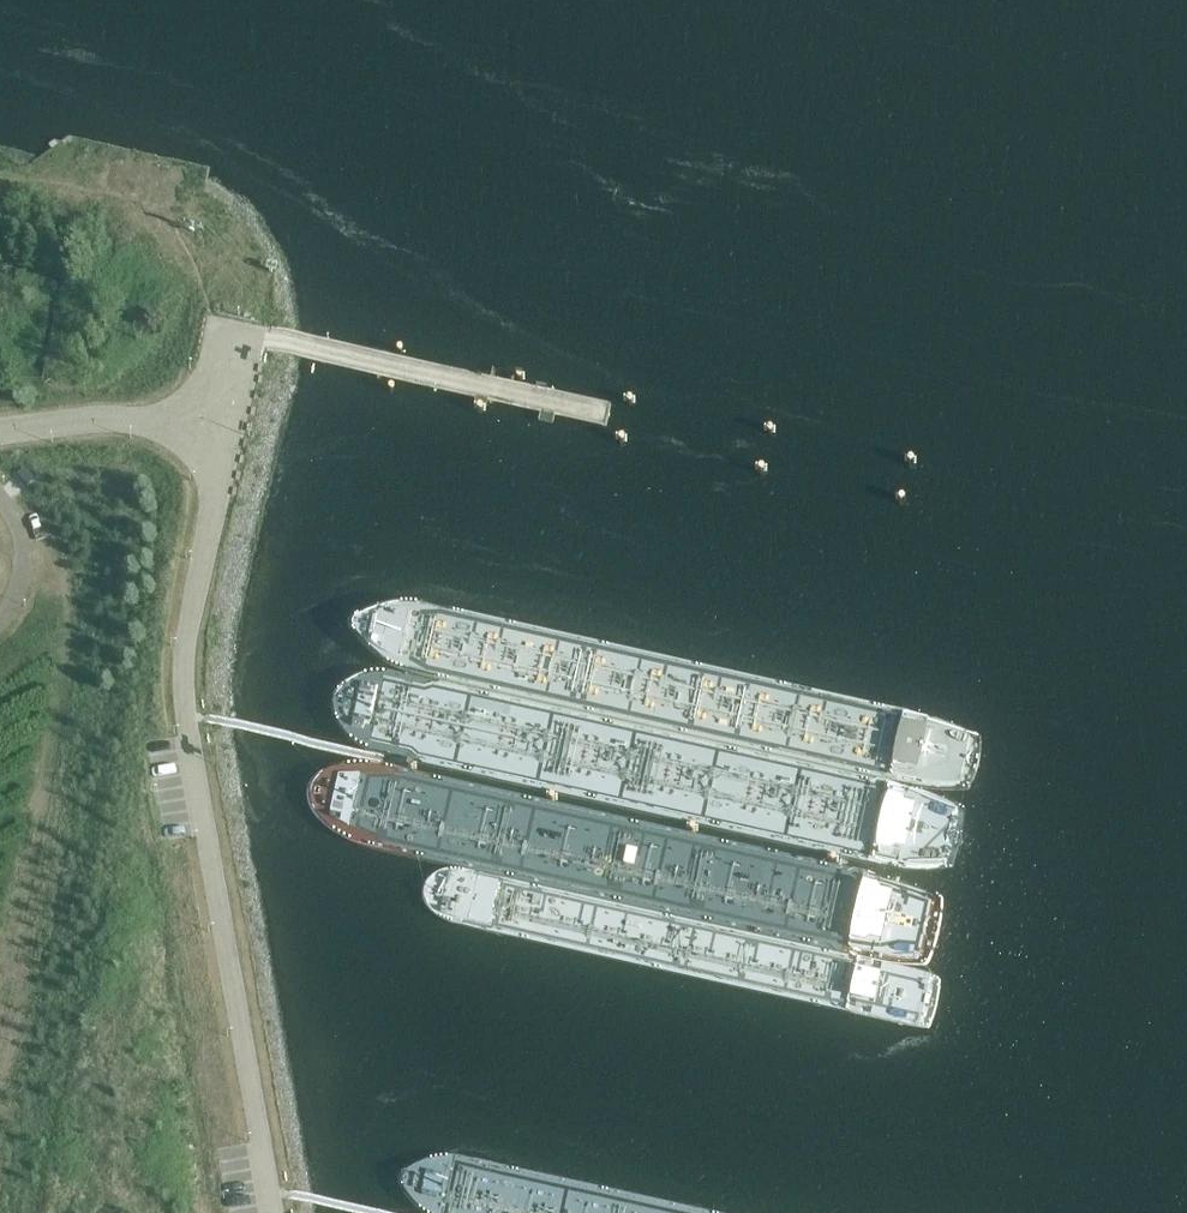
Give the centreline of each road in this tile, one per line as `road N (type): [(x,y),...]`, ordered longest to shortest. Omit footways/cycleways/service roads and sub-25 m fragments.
road 1 (unclassified): [(222,431),(182,705),(271,1212)]
road 2 (track): [(0,188),(42,182),(154,218),(187,247),(214,317),(237,335)]
road 3 (unclassified): [(0,431),(102,421),(222,431)]
road 4 (unclassified): [(266,341),(237,335),(222,431)]

